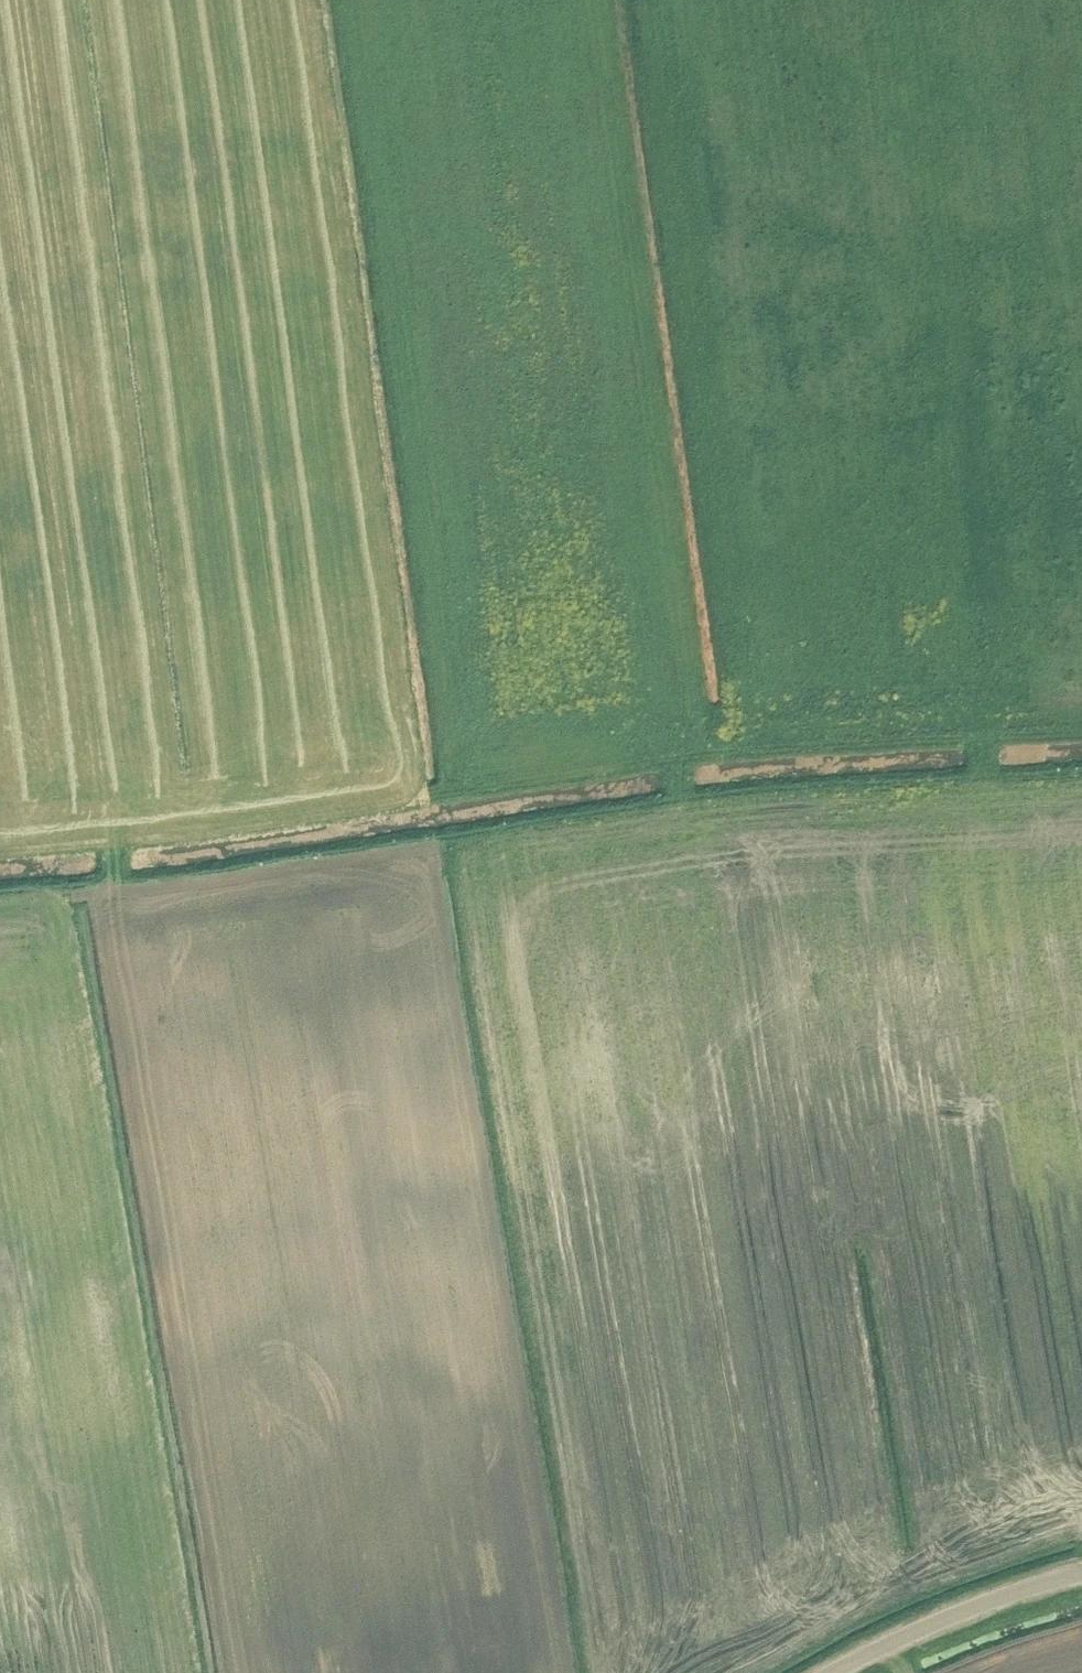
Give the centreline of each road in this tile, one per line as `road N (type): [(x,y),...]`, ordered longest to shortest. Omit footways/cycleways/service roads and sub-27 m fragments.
road 1 (unclassified): [(826,1672),(946,1613),(1081,1573)]

